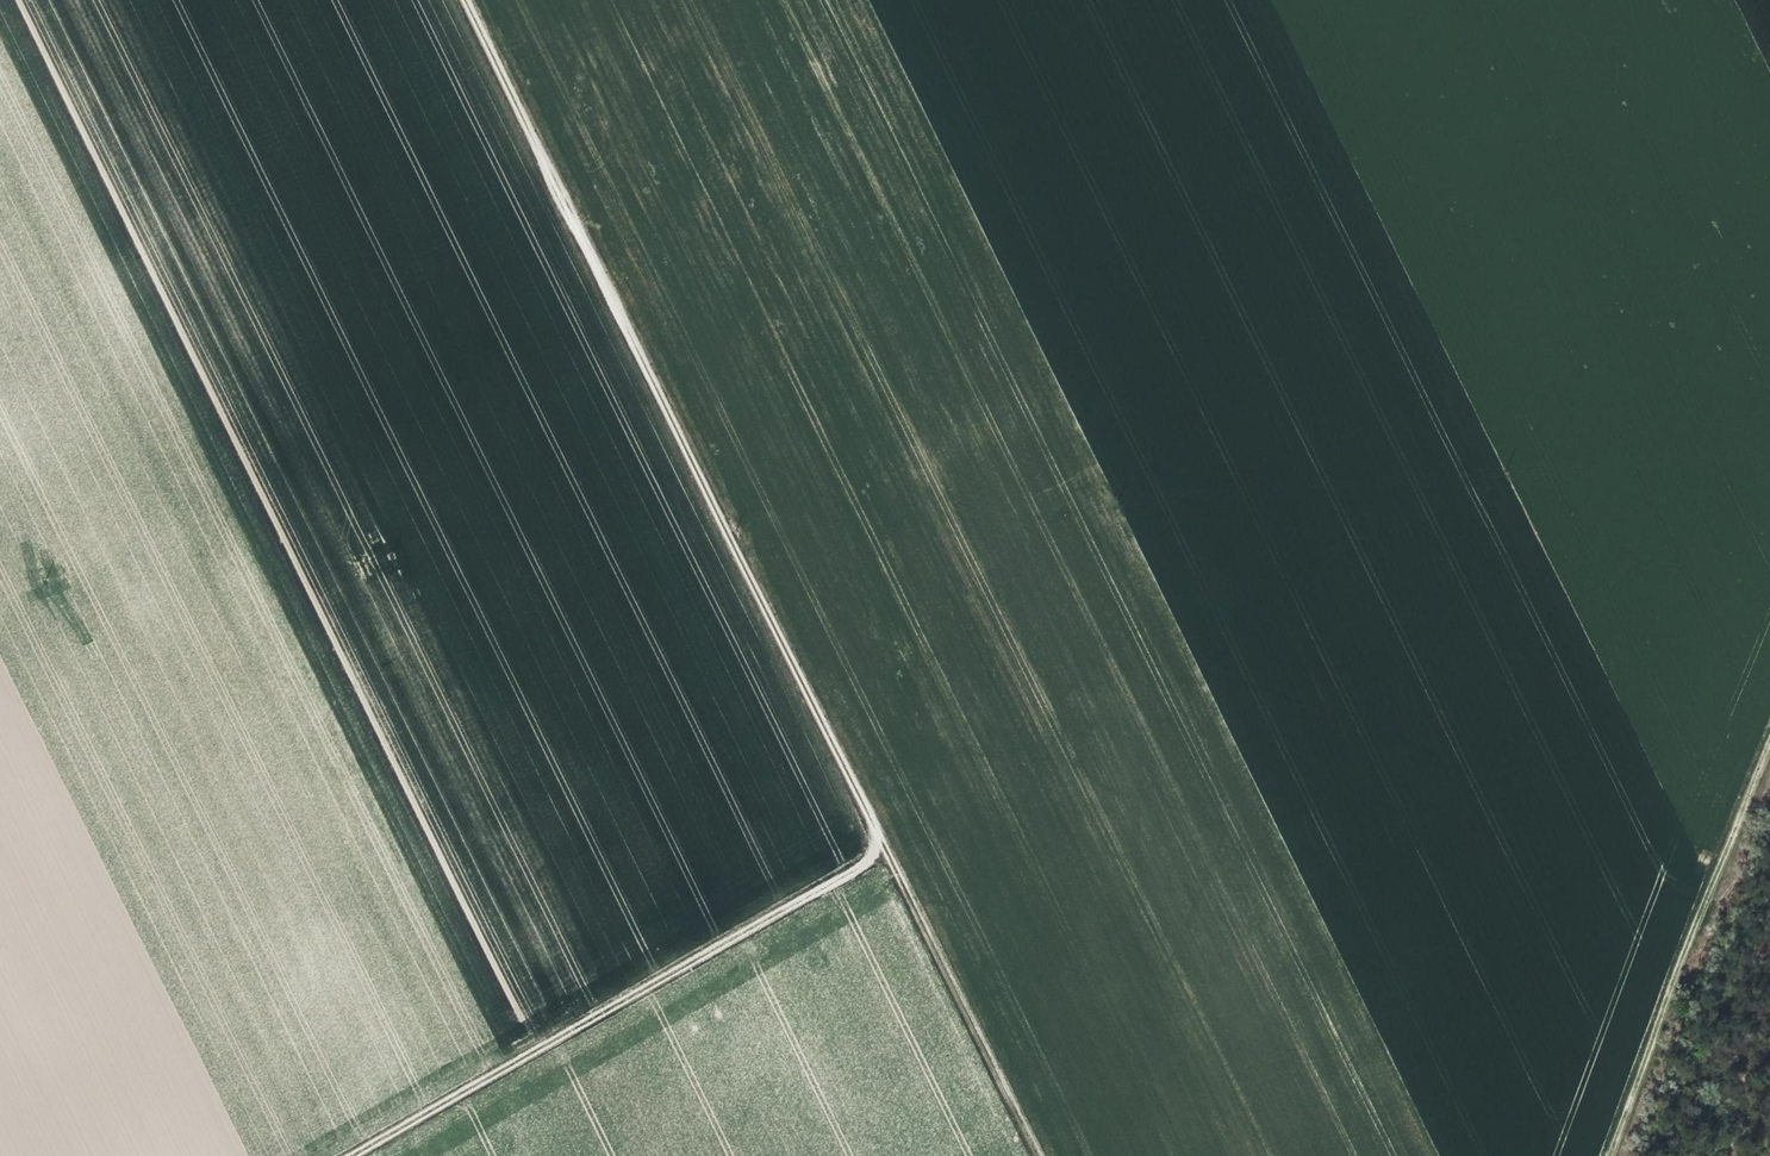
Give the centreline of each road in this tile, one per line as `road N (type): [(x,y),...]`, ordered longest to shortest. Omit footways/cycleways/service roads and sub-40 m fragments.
road 1 (track): [(1032,1155),(463,0)]
road 2 (track): [(881,849),(347,1155)]
road 3 (track): [(1604,1155),(1696,905),(1769,737)]

